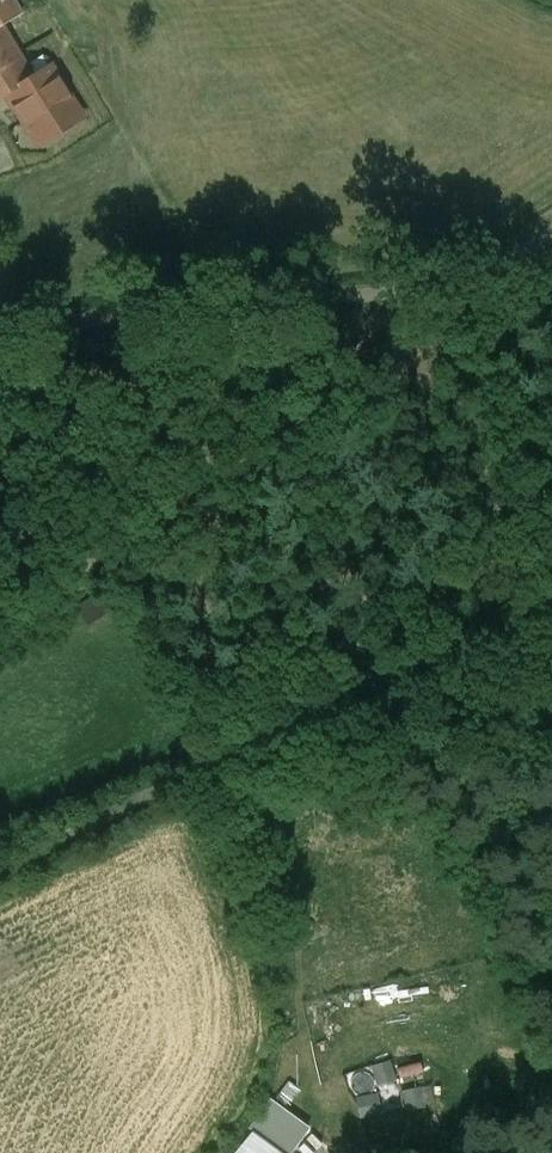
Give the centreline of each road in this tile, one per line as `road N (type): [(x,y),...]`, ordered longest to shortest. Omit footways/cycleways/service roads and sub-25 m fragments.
road 1 (track): [(481,282),(0,612)]
road 2 (unclassified): [(551,232),(481,282),(0,323)]

